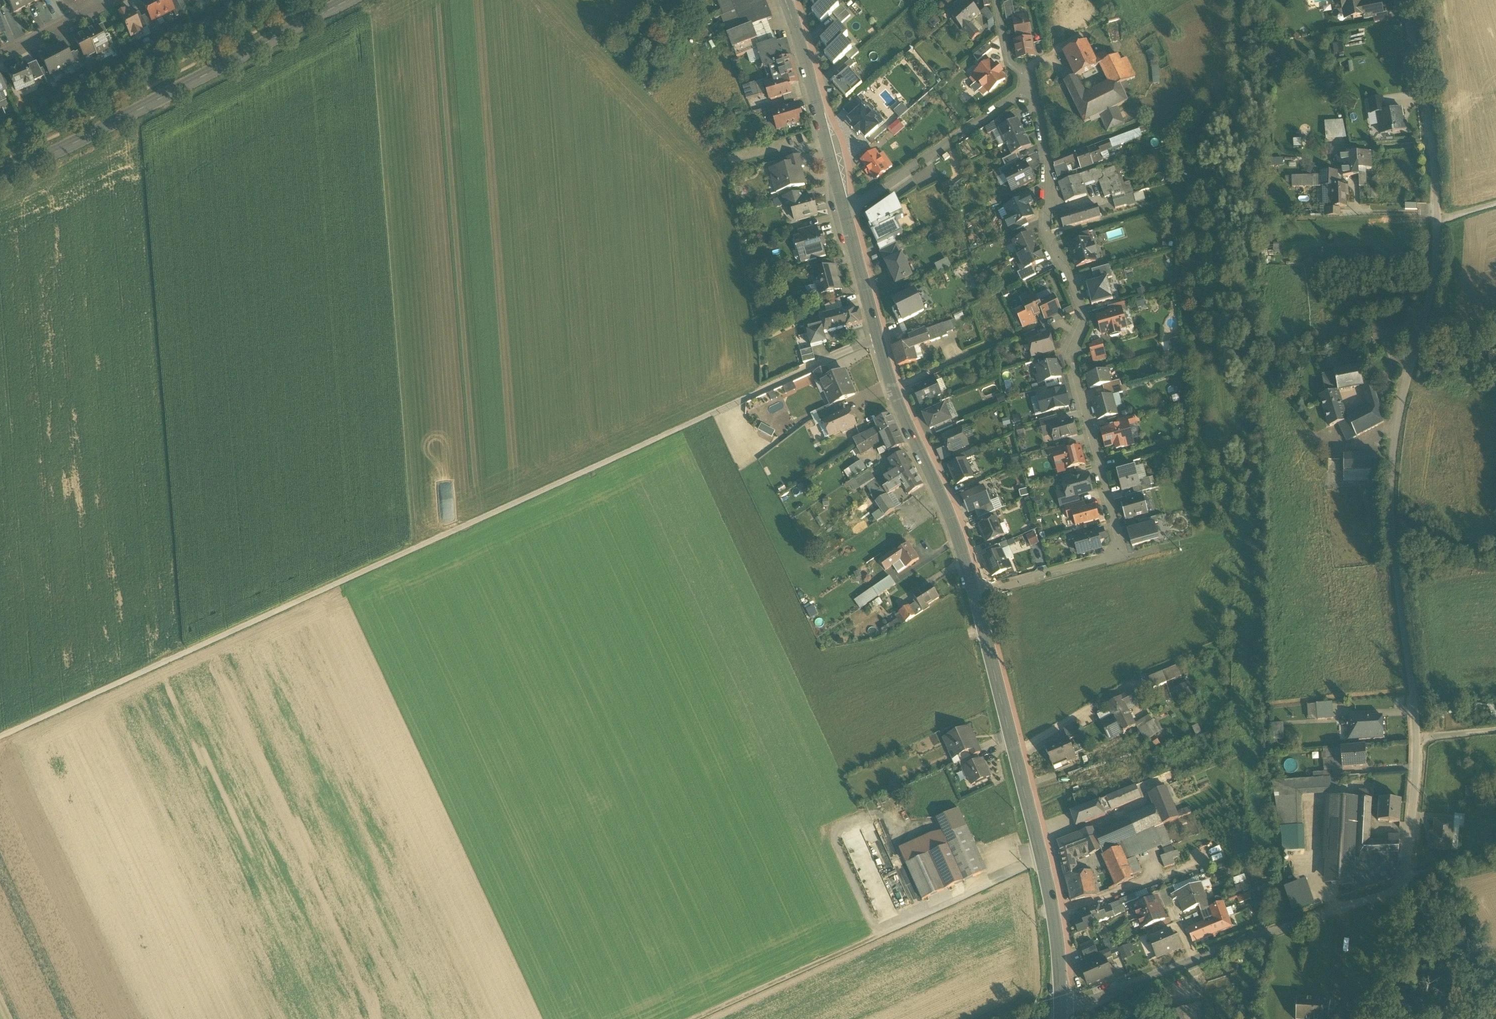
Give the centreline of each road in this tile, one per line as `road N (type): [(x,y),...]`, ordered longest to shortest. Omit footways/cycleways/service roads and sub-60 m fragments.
road 1 (track): [(879,338),(0,736)]
road 2 (residential): [(1403,0),(1423,94),(1435,217),(1432,274),(1389,470),(1420,738),(1406,883)]
road 3 (residential): [(974,594),(1118,555),(1068,356),(1083,314),(1044,231),(1047,160),(1029,89)]
road 4 (tertiary): [(1062,1006),(1043,862),(974,594)]
road 5 (tertiary): [(974,594),(944,498),(904,413),(848,216)]
road 6 (secondary): [(349,0),(0,179)]
road 7 (track): [(1043,862),(694,1018)]
road 8 (residential): [(1194,959),(1406,883)]
road 9 (tertiary): [(848,216),(786,0)]
road 10 (residential): [(1029,89),(848,216)]
road 11 (residential): [(1406,883),(1368,1018)]
road 12 (residential): [(1062,1006),(1194,959)]

